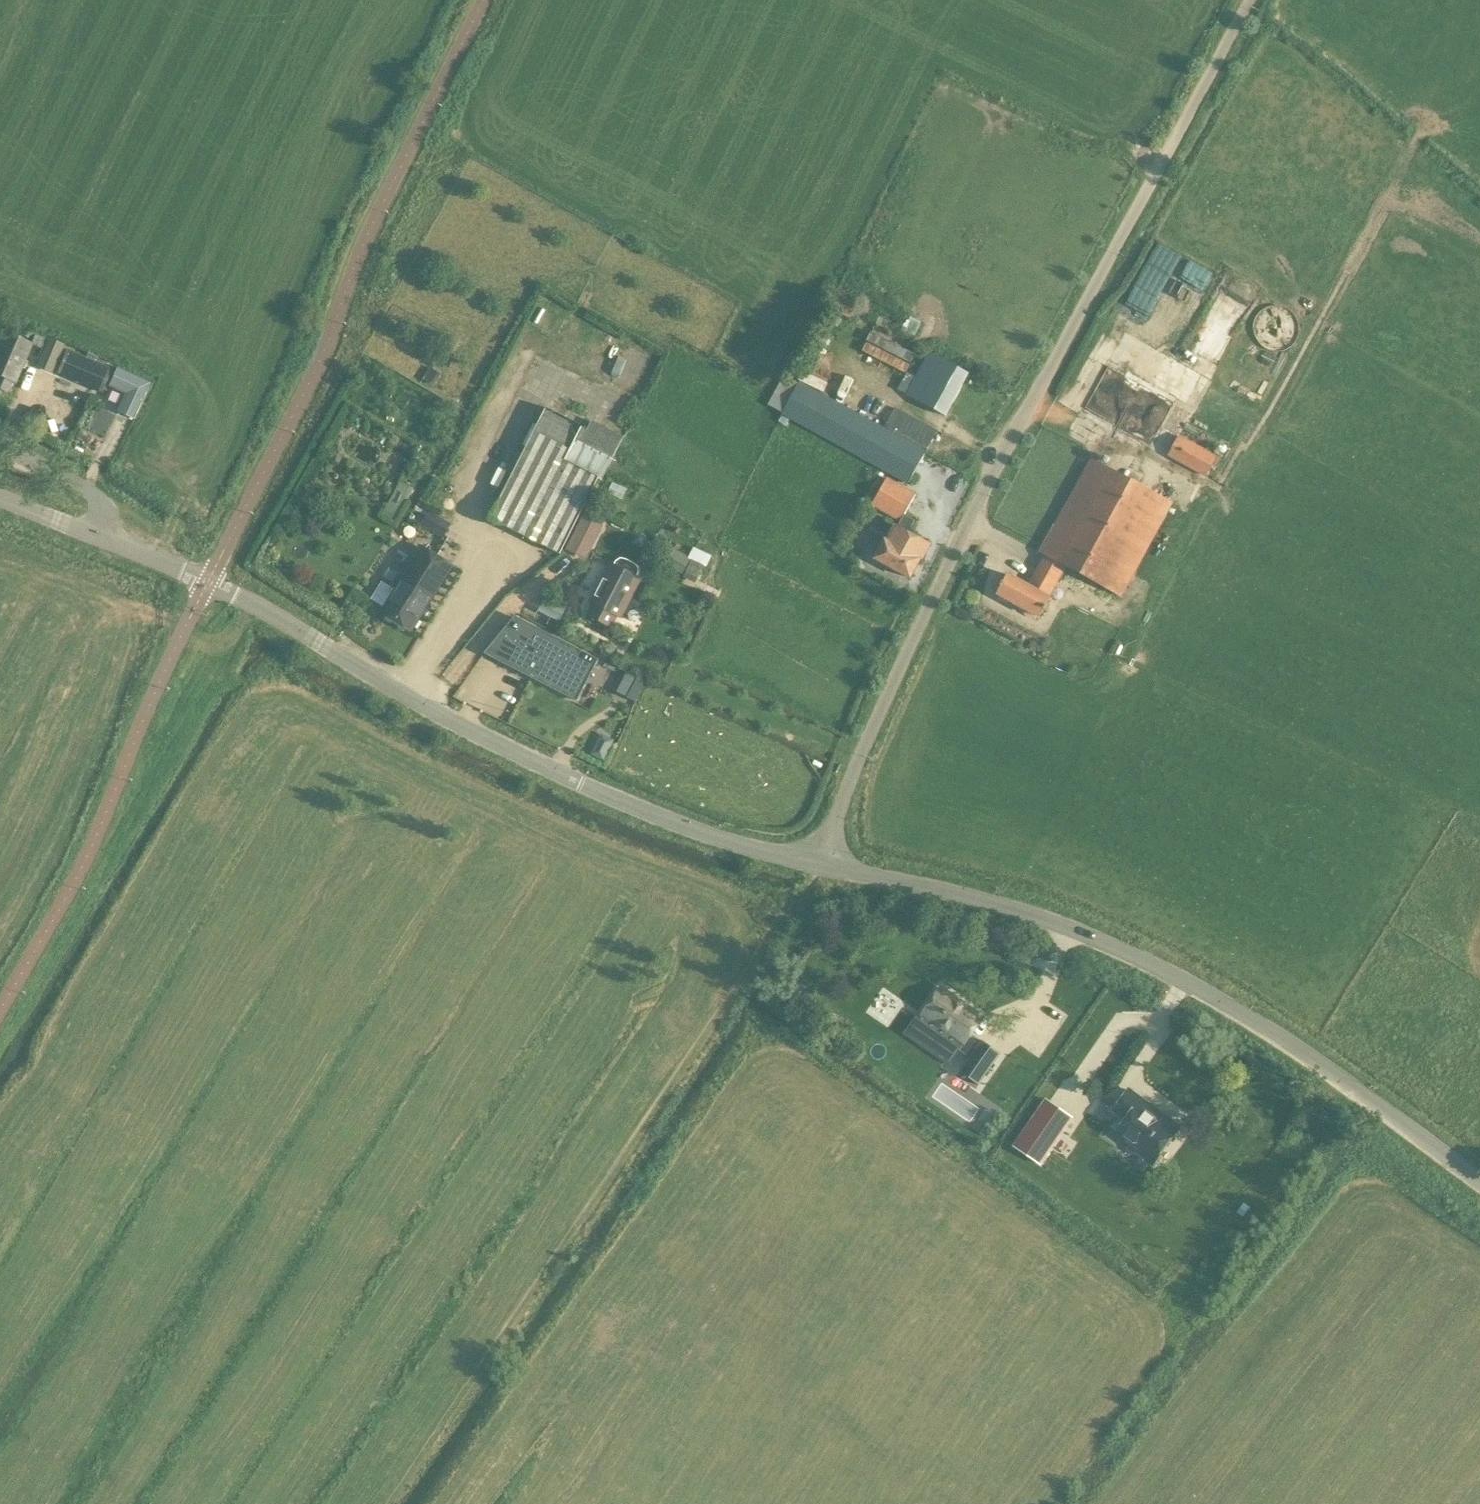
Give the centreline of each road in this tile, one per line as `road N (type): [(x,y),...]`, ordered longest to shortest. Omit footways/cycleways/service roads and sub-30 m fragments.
road 1 (unclassified): [(824,866),(847,787),(920,623),(1255,0)]
road 2 (unclassified): [(824,866),(584,785),(429,708),(267,610),(104,537)]
road 3 (unclassified): [(1479,1178),(1314,1057),(1193,984),(1027,911),(824,866)]
road 4 (unclassified): [(104,537),(102,504),(0,447)]

